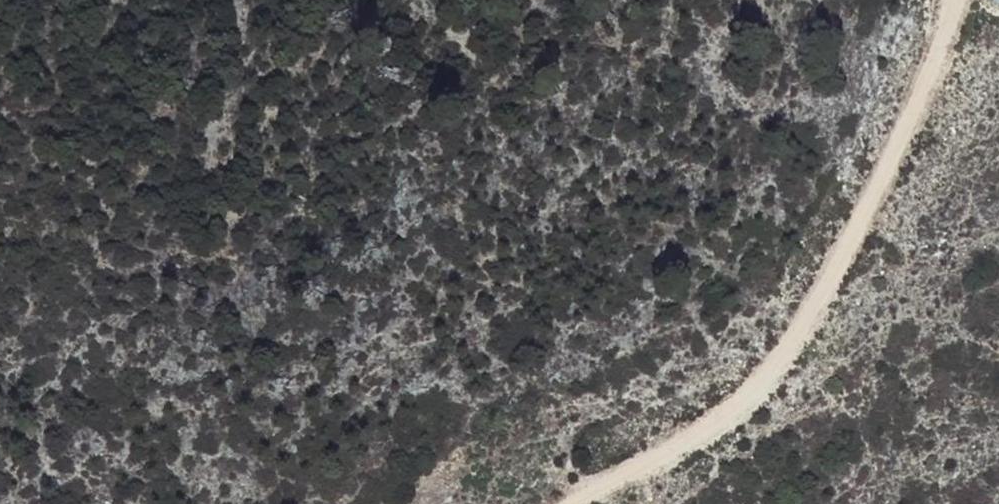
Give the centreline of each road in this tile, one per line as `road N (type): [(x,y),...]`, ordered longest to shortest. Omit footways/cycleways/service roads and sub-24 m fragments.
road 1 (track): [(579,503),(755,394),(879,179),(951,0)]

